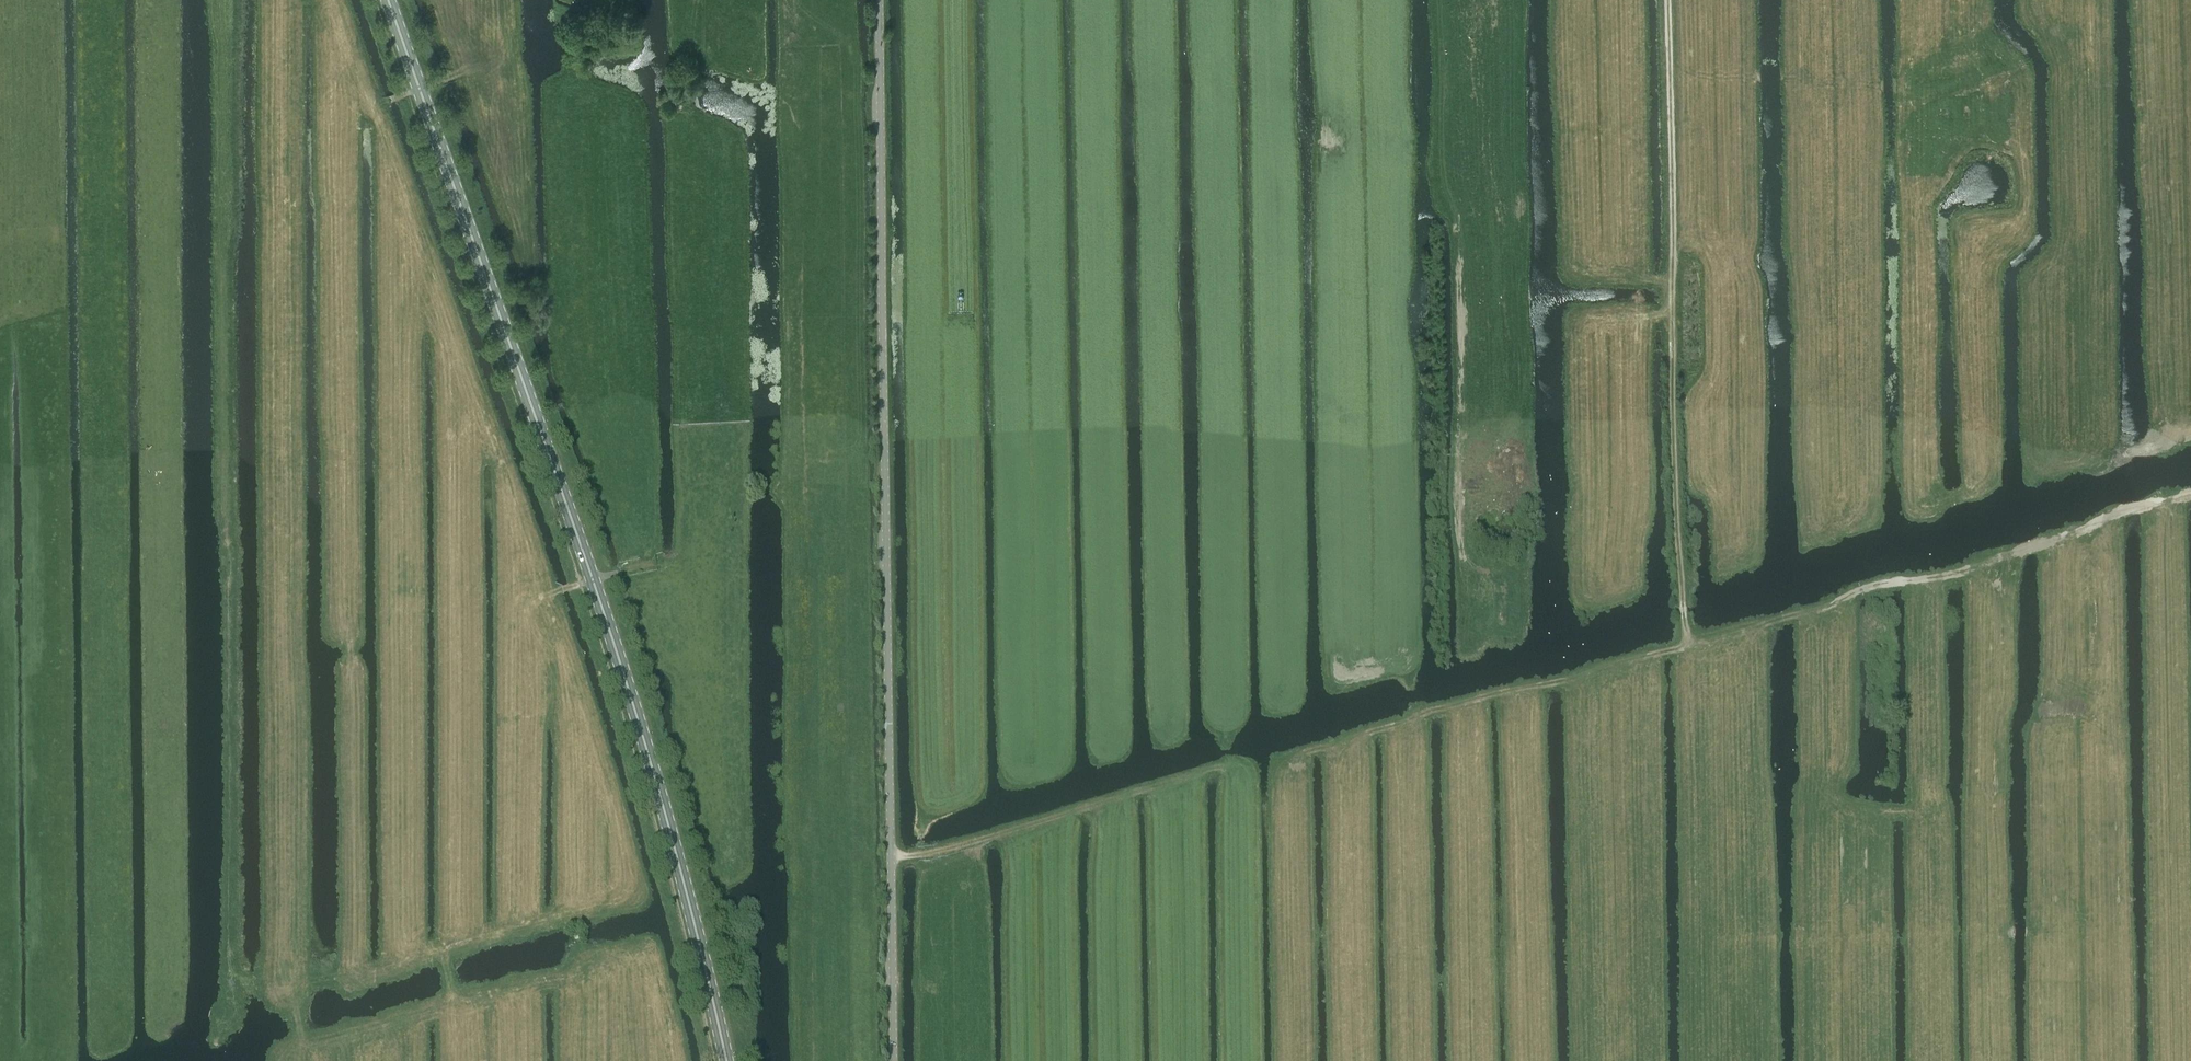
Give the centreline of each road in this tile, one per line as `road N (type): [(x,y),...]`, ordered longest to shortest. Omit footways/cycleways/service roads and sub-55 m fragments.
road 1 (primary): [(727,1060),(616,640),(391,0)]
road 2 (unclassified): [(893,1060),(879,0)]
road 3 (track): [(1687,647),(1675,489),(1667,0)]
road 4 (track): [(1224,769),(985,843),(891,857)]

